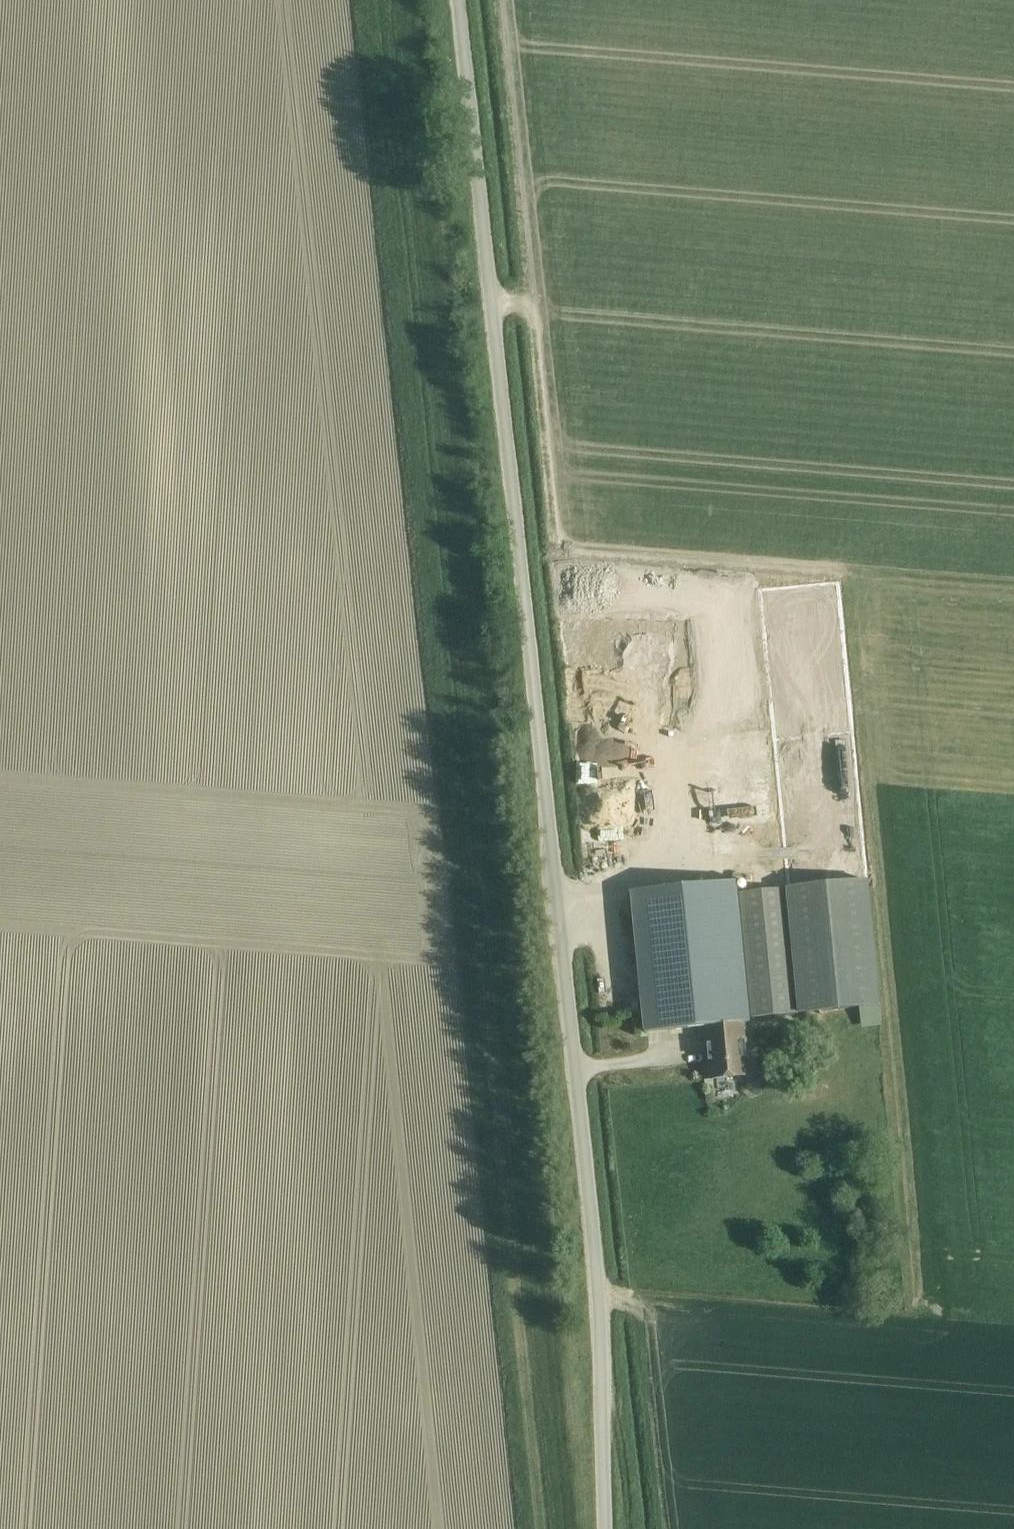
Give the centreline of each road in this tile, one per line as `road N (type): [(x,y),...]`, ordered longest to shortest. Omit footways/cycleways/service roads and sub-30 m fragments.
road 1 (unclassified): [(606,1528),(590,1204),(460,0)]

